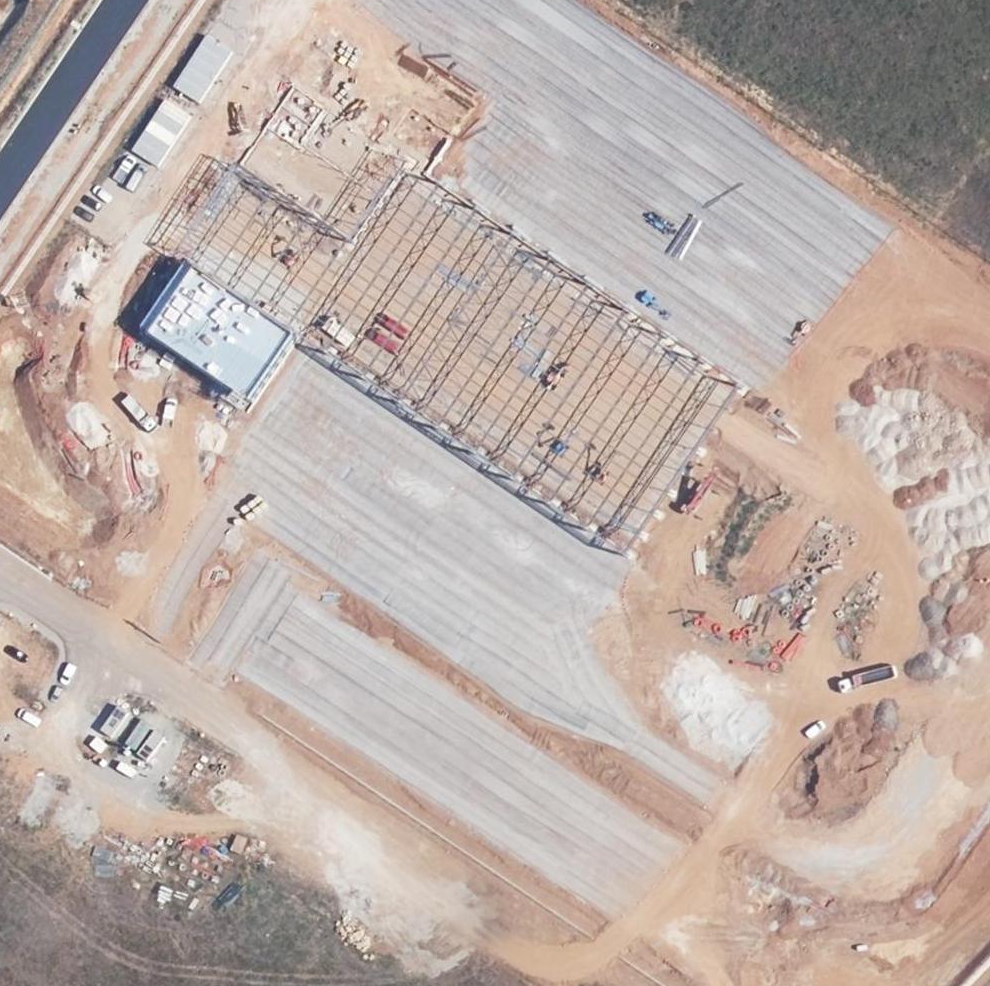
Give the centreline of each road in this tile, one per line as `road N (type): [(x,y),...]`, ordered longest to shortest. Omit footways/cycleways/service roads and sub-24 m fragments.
road 1 (unclassified): [(0,562),(207,705)]
road 2 (unclassified): [(0,186),(125,0)]

